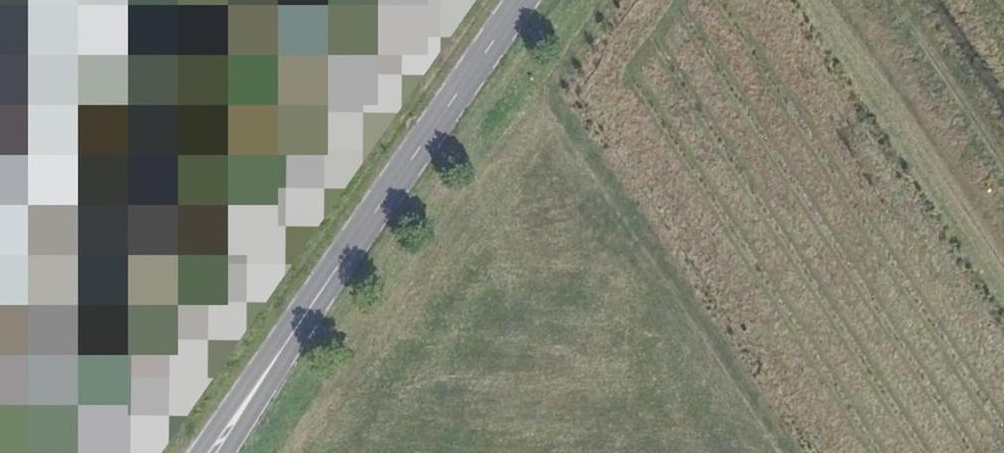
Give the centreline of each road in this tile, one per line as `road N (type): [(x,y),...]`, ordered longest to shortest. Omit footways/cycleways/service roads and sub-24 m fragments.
road 1 (primary): [(267,372),(523,0)]
road 2 (track): [(822,0),(1003,259)]
road 3 (track): [(898,0),(1003,159)]

